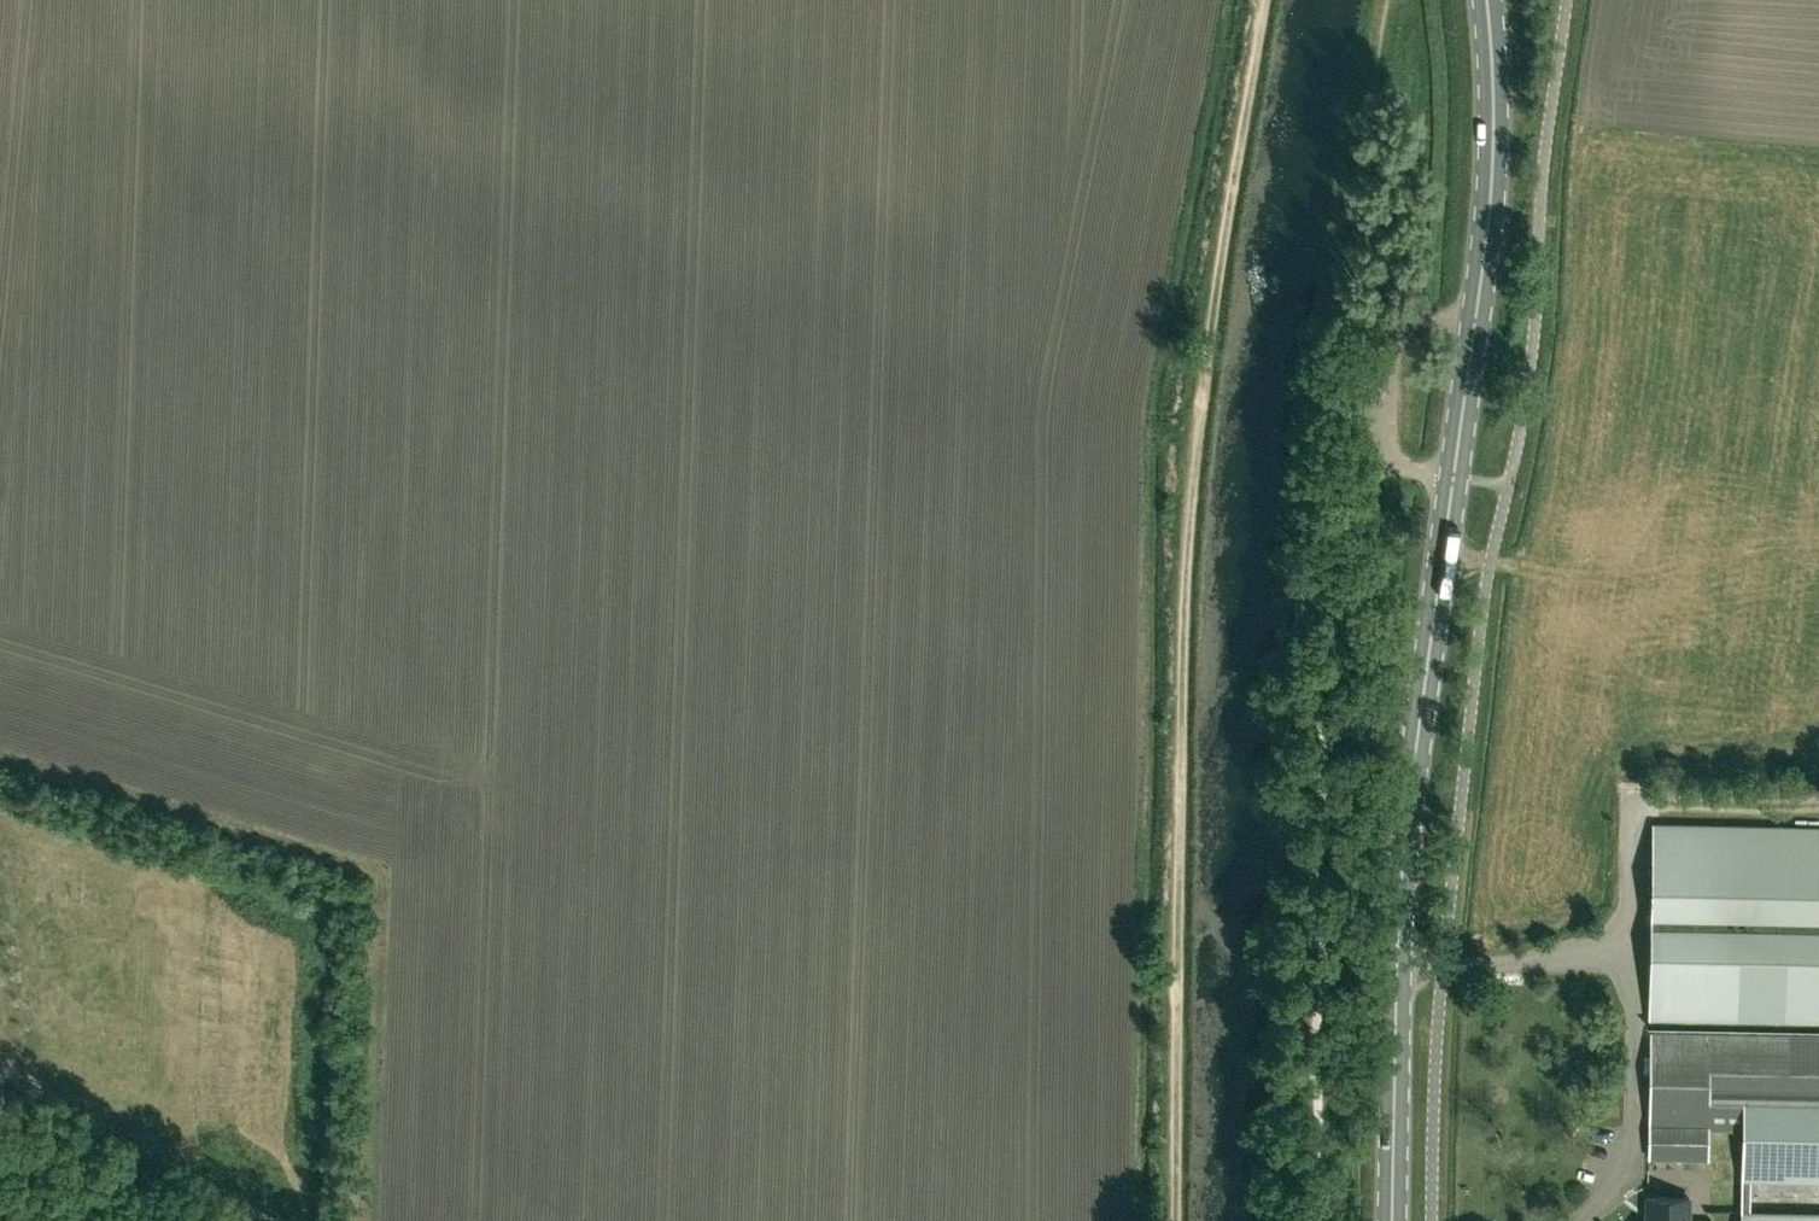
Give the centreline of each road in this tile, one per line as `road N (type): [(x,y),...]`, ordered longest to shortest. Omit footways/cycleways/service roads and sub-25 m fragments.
road 1 (track): [(1265,0),(1205,382),(1182,715),(1172,1220)]
road 2 (primary): [(1392,1220),(1403,862),(1453,476)]
road 3 (primary): [(1453,476),(1491,196),(1487,0)]

